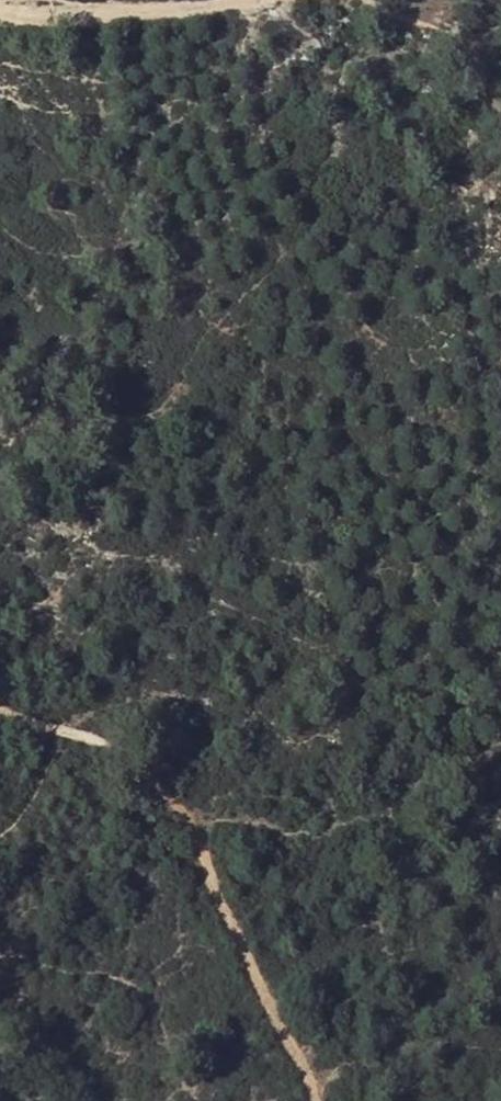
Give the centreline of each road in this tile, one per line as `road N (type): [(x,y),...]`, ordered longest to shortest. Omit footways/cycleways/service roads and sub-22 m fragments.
road 1 (track): [(313,1100),(211,861),(169,791),(112,745),(0,704)]
road 2 (track): [(0,10),(47,20),(221,0)]

